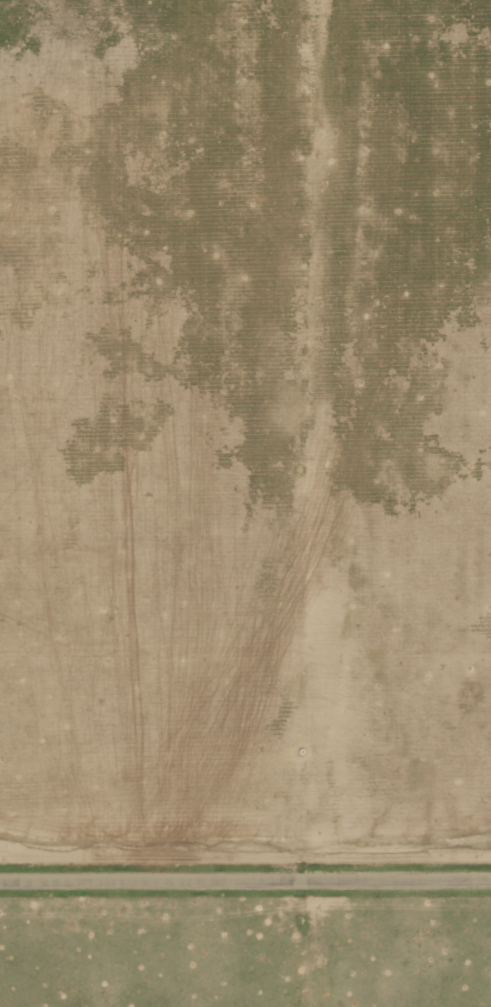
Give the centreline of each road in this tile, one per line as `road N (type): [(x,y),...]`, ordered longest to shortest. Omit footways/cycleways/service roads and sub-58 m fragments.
road 1 (residential): [(0,879),(490,878)]

